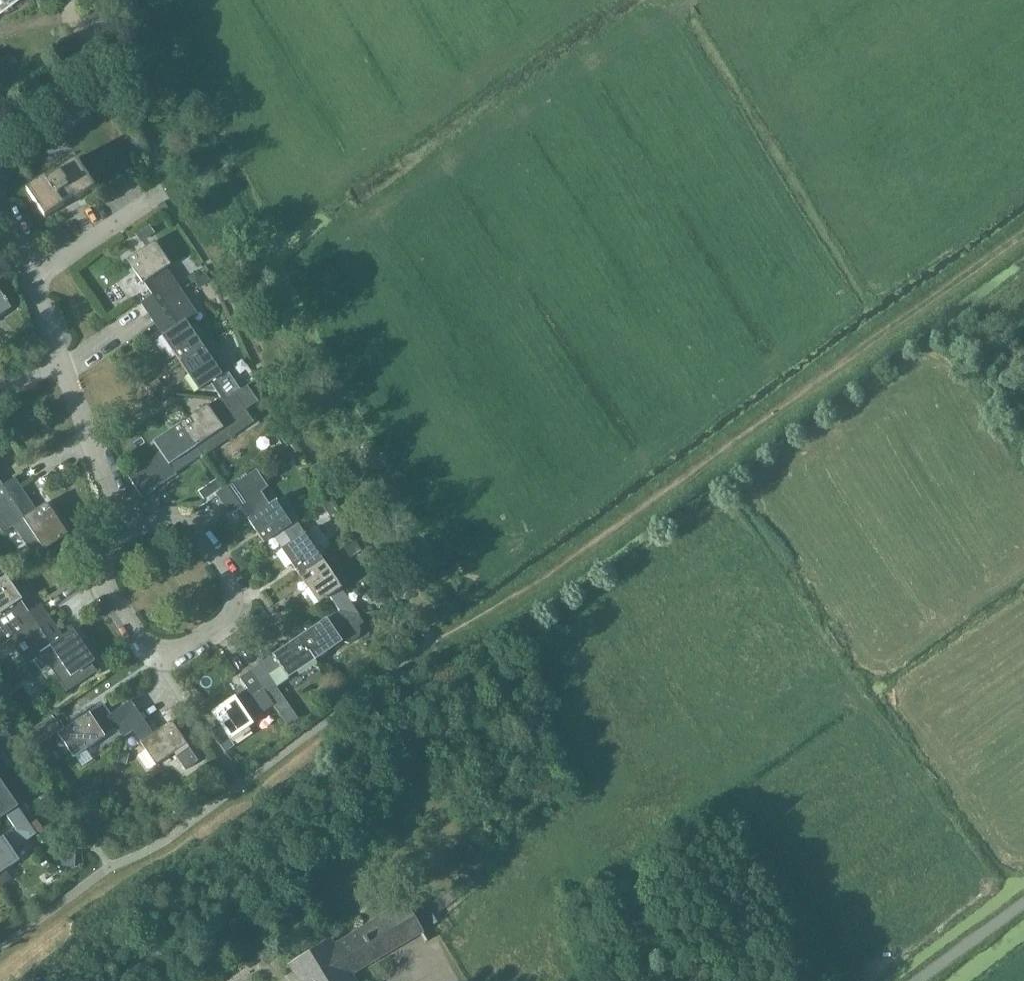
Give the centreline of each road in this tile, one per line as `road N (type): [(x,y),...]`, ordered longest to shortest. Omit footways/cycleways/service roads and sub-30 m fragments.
road 1 (track): [(432,640),(544,578),(1023,236)]
road 2 (residential): [(119,516),(108,586),(148,650),(195,649),(223,627),(235,589)]
road 3 (residential): [(0,167),(134,73)]
road 4 (residential): [(119,516),(62,372)]
road 5 (residential): [(32,279),(158,195)]
road 6 (residential): [(235,589),(228,565),(197,533),(119,516)]
road 7 (unclassified): [(920,980),(1023,906)]

